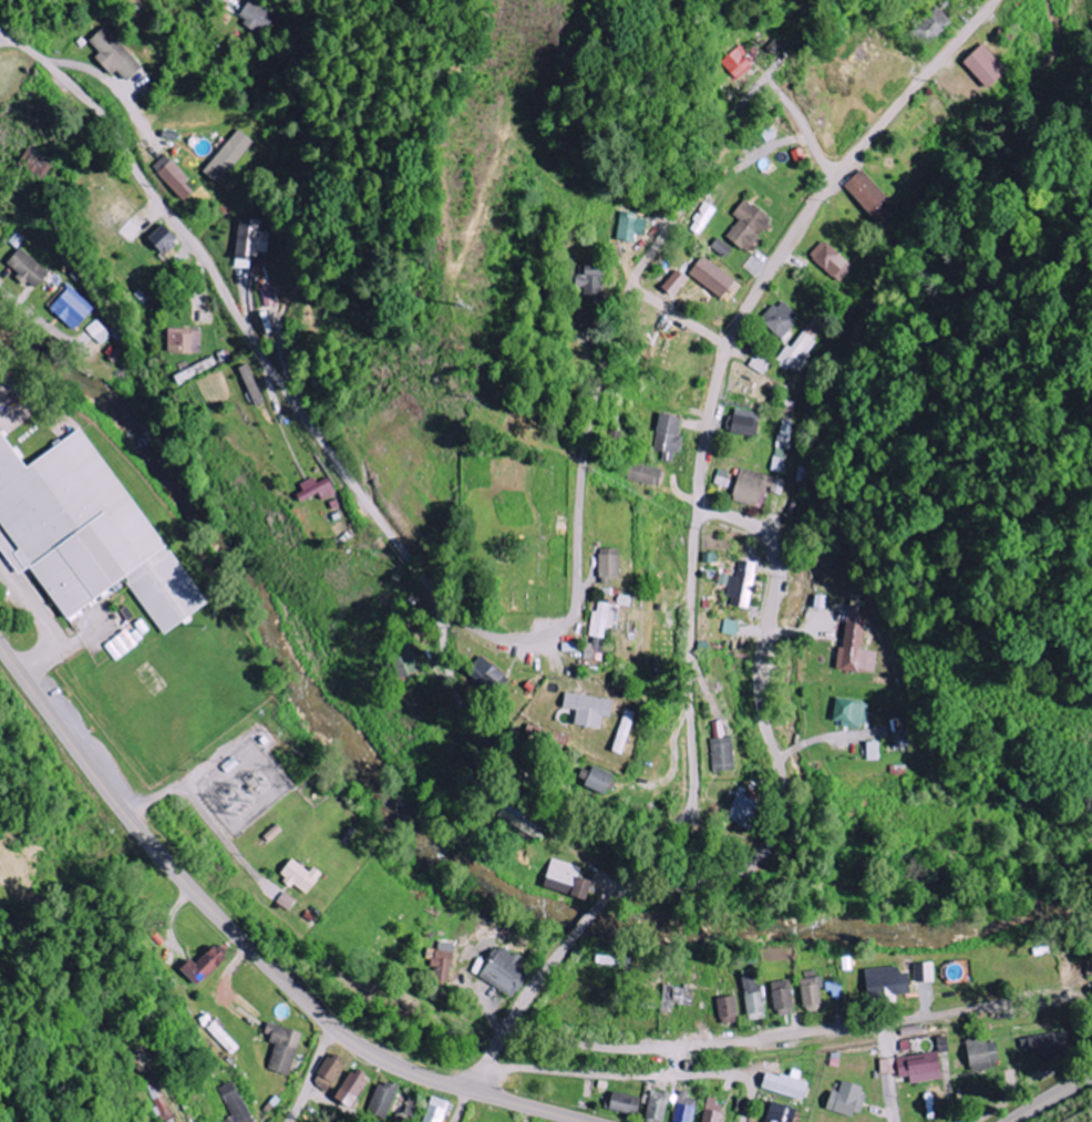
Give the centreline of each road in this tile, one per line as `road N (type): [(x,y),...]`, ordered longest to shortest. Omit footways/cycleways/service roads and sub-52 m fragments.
road 1 (residential): [(0,33),(43,60),(107,122),(150,191),(206,258),(270,368),(431,591),(473,722),(540,784),(631,826),(678,823),(693,799),(688,663),(694,543),(714,507)]
road 2 (tertiary): [(0,650),(131,826),(316,1018),(420,1079),(578,1121)]
road 3 (residential): [(470,1093),(532,992),(608,898),(724,879),(758,861),(779,834),(785,802),(761,678),(776,559),(763,535),(739,521)]
road 4 (residential): [(506,1029),(586,1048),(693,1048),(902,1022),(1029,997)]
road 5 (residential): [(440,615),(512,638),(545,635),(570,617),(587,434),(635,297)]
road 6 (residential): [(730,347),(833,181),(994,0)]
road 7 (residential): [(743,1121),(753,1072),(628,1075),(486,1063)]
road 8 (residential): [(639,272),(689,197),(705,153),(745,99),(766,84)]
road 9 (residential): [(124,817),(182,791),(264,883)]
road 10 (residential): [(714,507),(702,493),(700,471),(730,347)]

